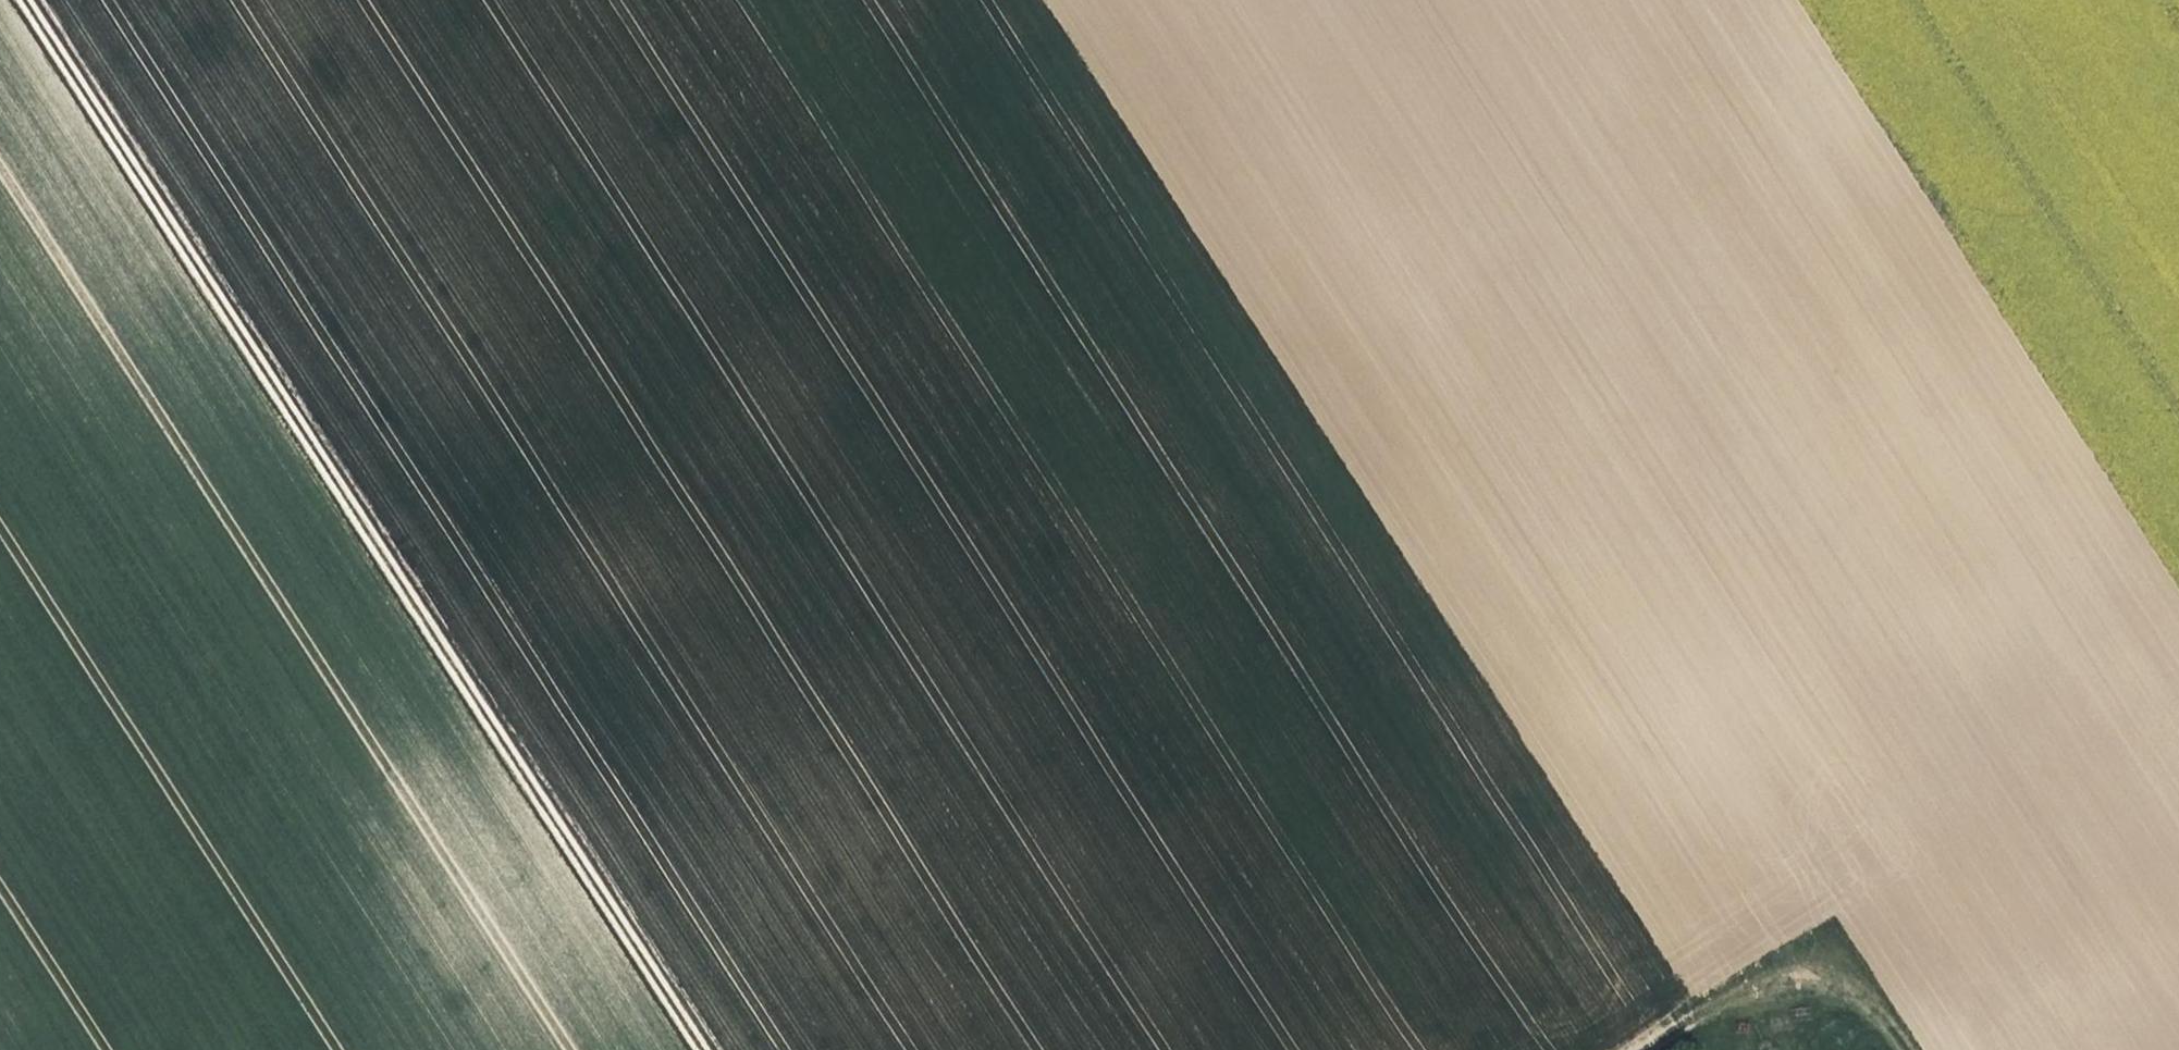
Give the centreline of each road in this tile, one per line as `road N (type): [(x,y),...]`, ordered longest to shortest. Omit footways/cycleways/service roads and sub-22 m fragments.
road 1 (track): [(41,0),(722,1049)]
road 2 (track): [(1651,1049),(1820,933),(1902,1049)]

